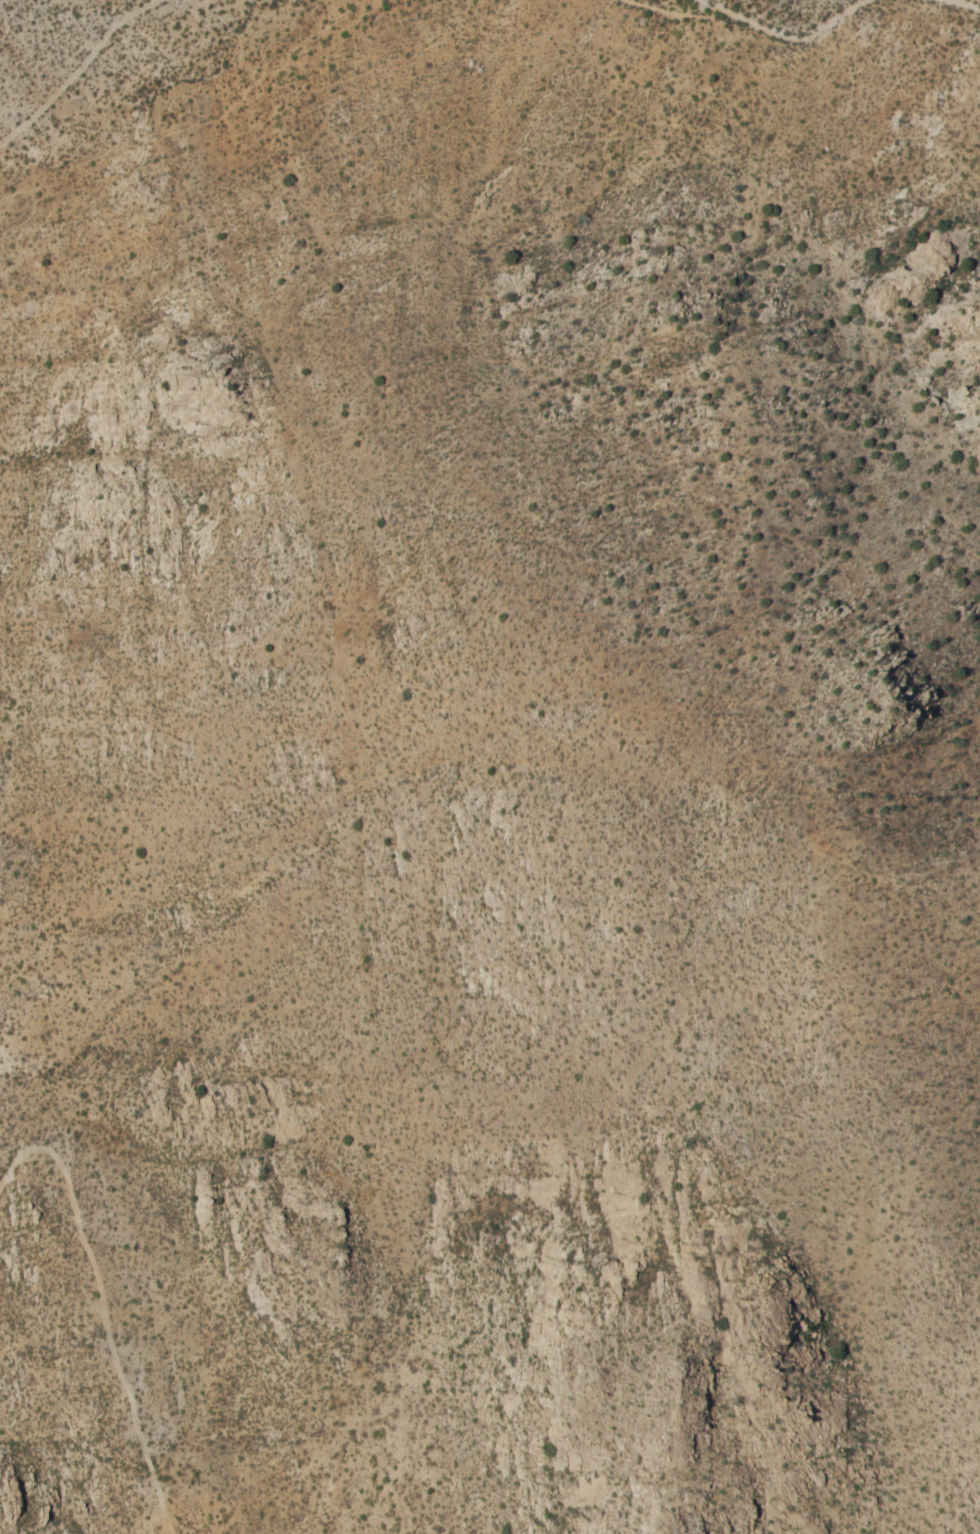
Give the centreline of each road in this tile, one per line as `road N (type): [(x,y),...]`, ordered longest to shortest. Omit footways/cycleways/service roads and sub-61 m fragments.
road 1 (track): [(171,1533),(60,1164),(31,1145),(0,1183)]
road 2 (track): [(156,0),(115,23),(28,122),(0,142)]

